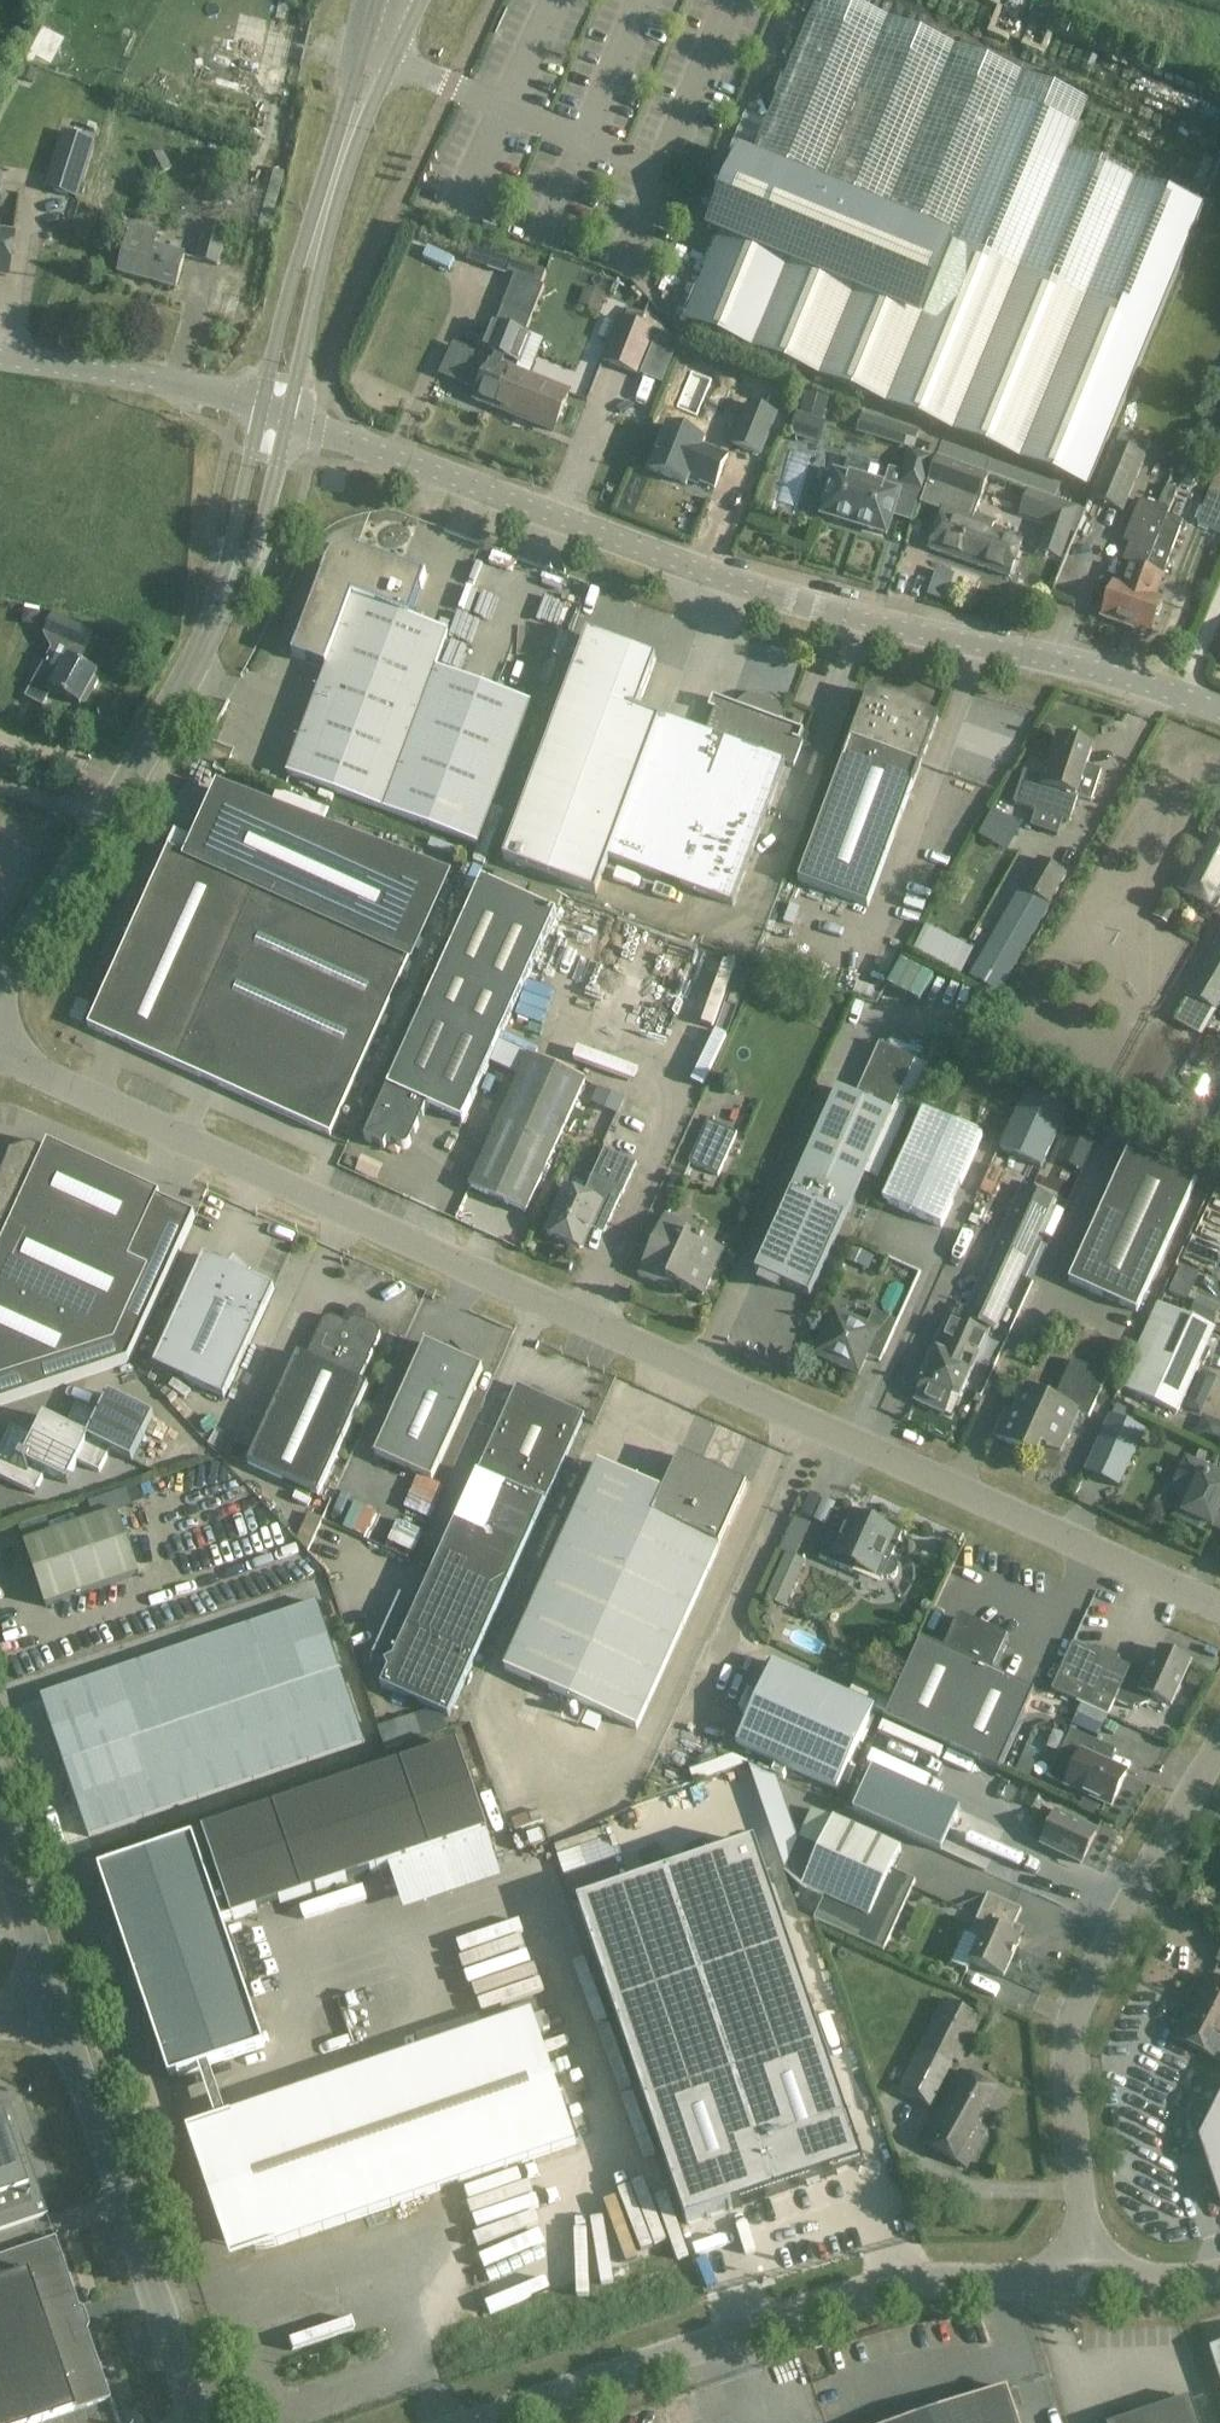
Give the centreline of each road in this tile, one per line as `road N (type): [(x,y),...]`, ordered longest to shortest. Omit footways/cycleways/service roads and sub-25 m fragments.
road 1 (unclassified): [(1219,1604),(0,1053)]
road 2 (unclassified): [(286,417),(803,602),(1150,683),(1219,710)]
road 3 (unclassified): [(487,2422),(833,2301),(907,2284),(1086,2283)]
road 4 (unclassified): [(1086,2283),(1070,2076),(1074,2024),(1219,1746)]
road 5 (tertiary): [(203,2422),(56,2004)]
road 6 (tertiary): [(286,417),(354,150),(423,0)]
road 7 (tertiary): [(380,0),(298,259),(261,406)]
road 8 (tertiary): [(0,975),(132,776),(216,618)]
road 9 (unclassified): [(0,356),(261,406)]
road 10 (tertiary): [(261,406),(216,618)]
road 11 (tertiary): [(216,618),(254,549),(286,417)]
road 12 (tertiary): [(56,2004),(0,1839)]
road 13 (unclassified): [(1086,2283),(1219,2271)]

